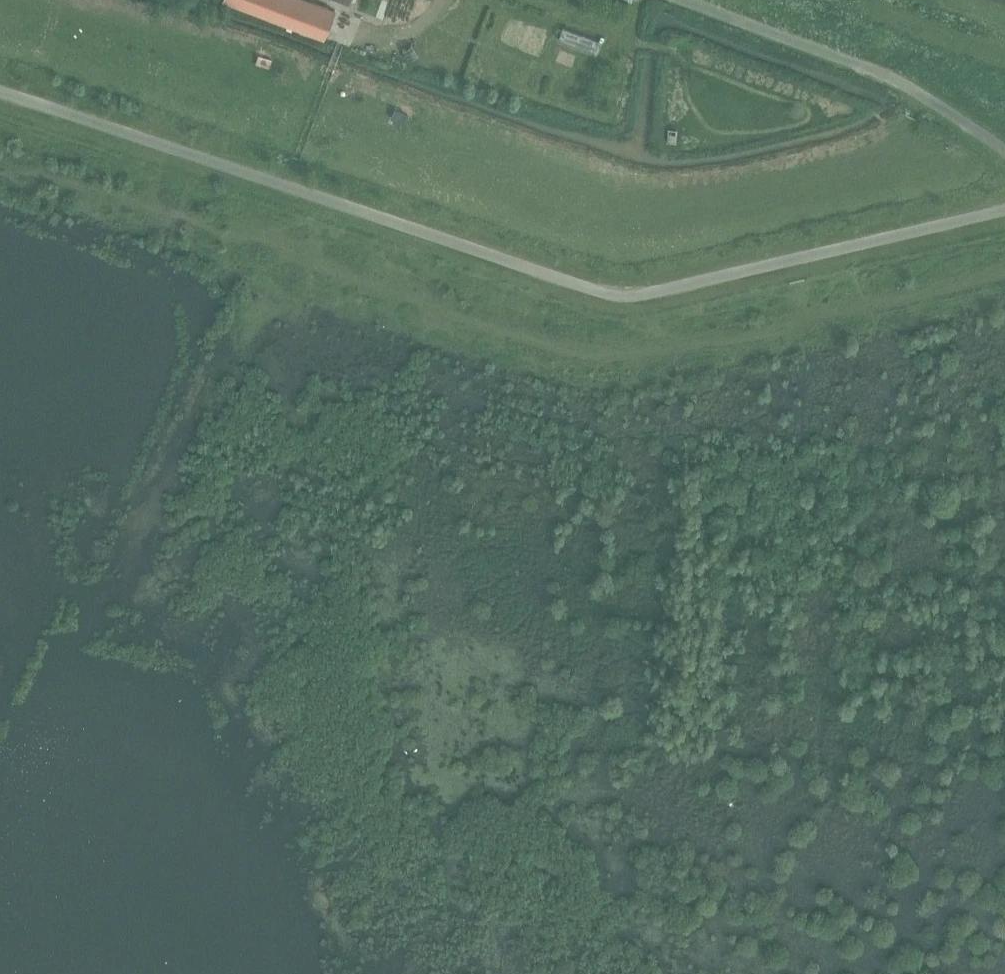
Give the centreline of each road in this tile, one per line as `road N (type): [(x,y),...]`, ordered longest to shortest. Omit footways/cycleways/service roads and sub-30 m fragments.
road 1 (unclassified): [(1004,211),(646,295),(613,296),(0,92)]

